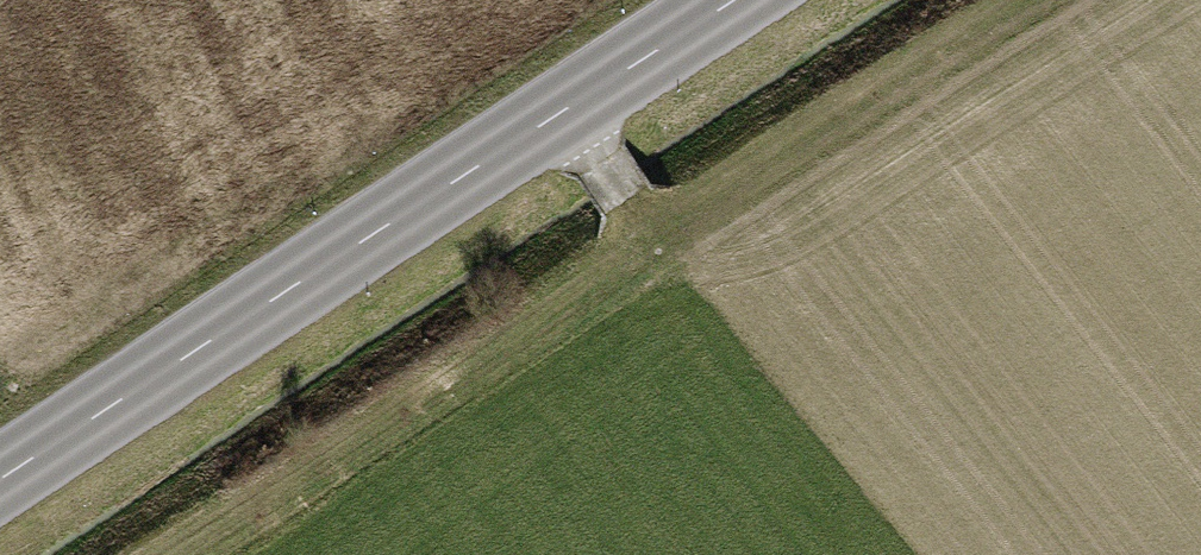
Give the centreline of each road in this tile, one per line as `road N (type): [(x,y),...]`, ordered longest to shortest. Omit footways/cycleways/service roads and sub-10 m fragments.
road 1 (track): [(179,554),(1025,0)]
road 2 (secondary): [(0,477),(733,0)]

